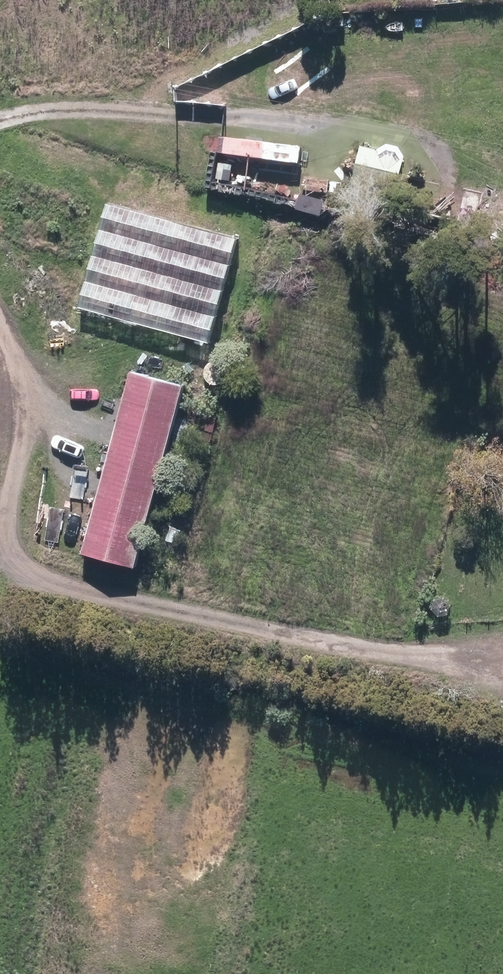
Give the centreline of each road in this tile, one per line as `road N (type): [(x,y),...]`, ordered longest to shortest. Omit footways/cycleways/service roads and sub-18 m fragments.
road 1 (track): [(0,328),(27,394),(2,540),(28,580),(459,659),(502,659)]
road 2 (track): [(0,122),(93,108),(377,127),(469,149),(502,169)]
road 3 (unclassified): [(48,973),(111,696)]

